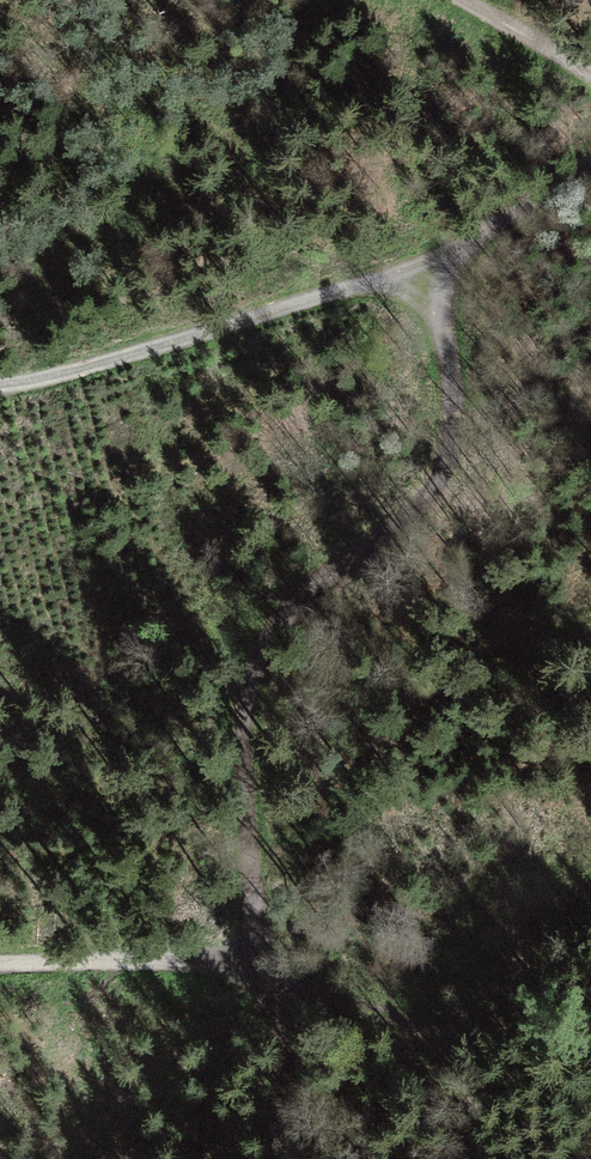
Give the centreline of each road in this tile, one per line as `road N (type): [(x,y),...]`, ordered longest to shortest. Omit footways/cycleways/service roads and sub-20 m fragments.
road 1 (track): [(590,160),(430,255),(459,408),(455,457),(428,501),(261,627),(235,680),(237,746),(274,985)]
road 2 (track): [(0,387),(36,383),(326,294),(430,255)]
road 3 (track): [(590,997),(468,1022),(389,1018),(274,985)]
road 4 (track): [(0,965),(157,959),(274,985)]
road 5 (track): [(274,985),(300,1158)]
road 6 (track): [(590,74),(464,0)]

